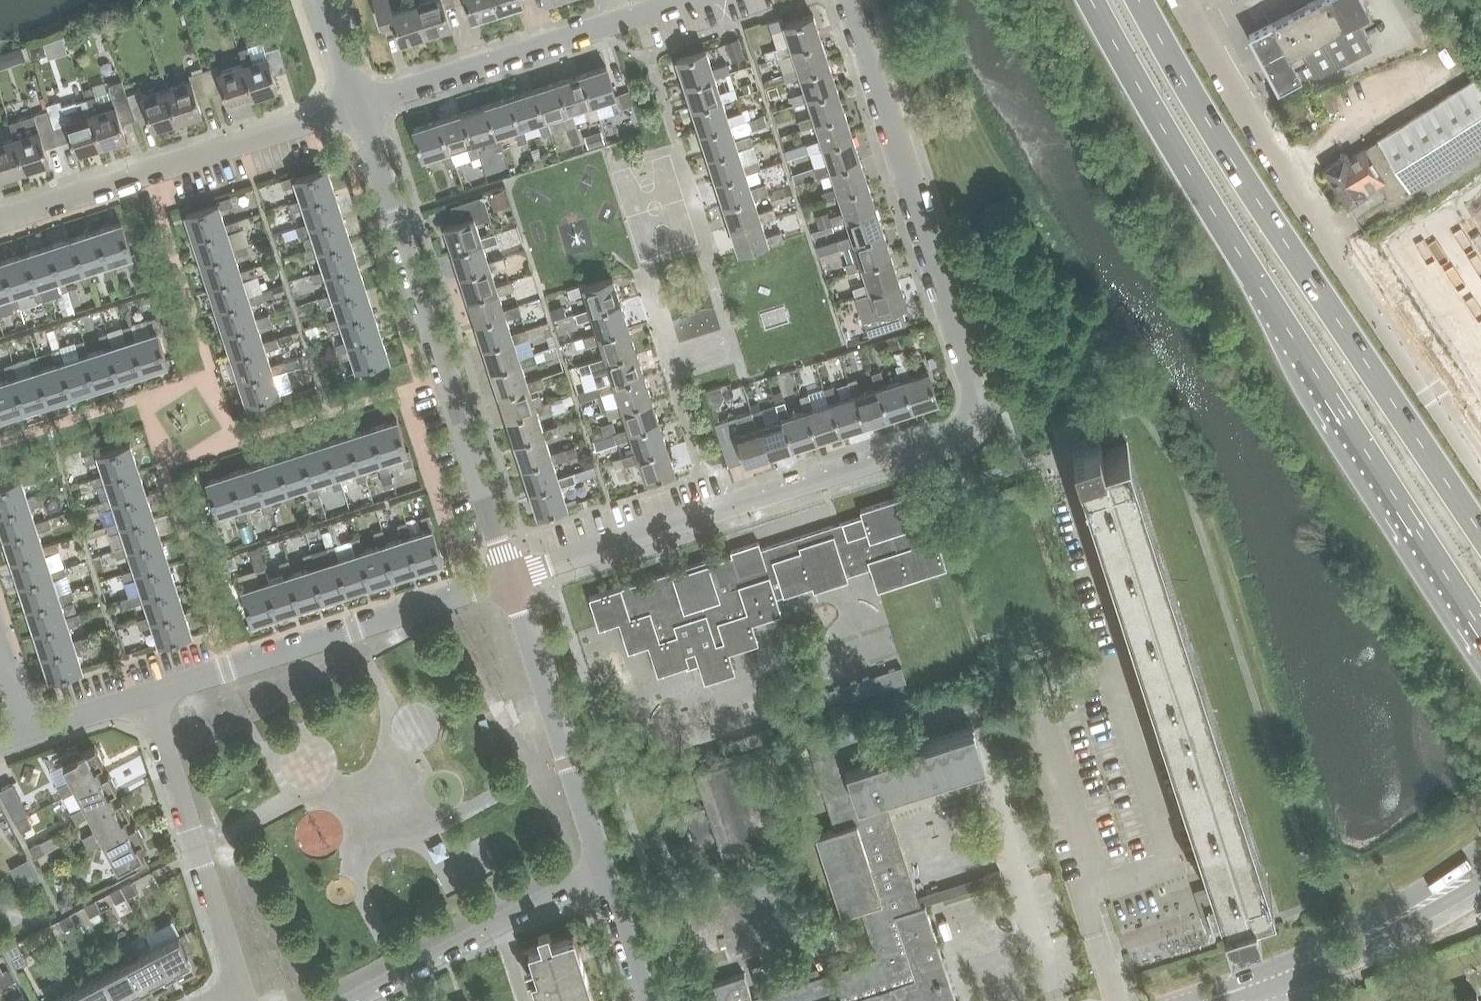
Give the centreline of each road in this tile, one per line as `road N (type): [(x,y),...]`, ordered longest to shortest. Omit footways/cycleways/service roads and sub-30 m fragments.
road 1 (residential): [(508,579),(965,429),(971,393),(950,314),(845,0)]
road 2 (trunk): [(1090,0),(1224,230),(1480,627)]
road 3 (trunk): [(1480,535),(1262,209),(1140,0)]
road 4 (unclassified): [(1480,465),(1298,194),(1181,0)]
road 5 (residential): [(508,579),(353,106)]
road 6 (residential): [(148,695),(508,579)]
road 7 (residential): [(0,222),(353,106)]
road 8 (residential): [(353,106),(685,0)]
road 9 (residential): [(239,988),(148,695)]
road 10 (residential): [(601,867),(508,579)]
road 11 (residential): [(344,1000),(601,867)]
road 12 (tertiary): [(1278,977),(1406,913)]
road 13 (residential): [(644,1000),(601,867)]
road 14 (residential): [(29,733),(148,695)]

